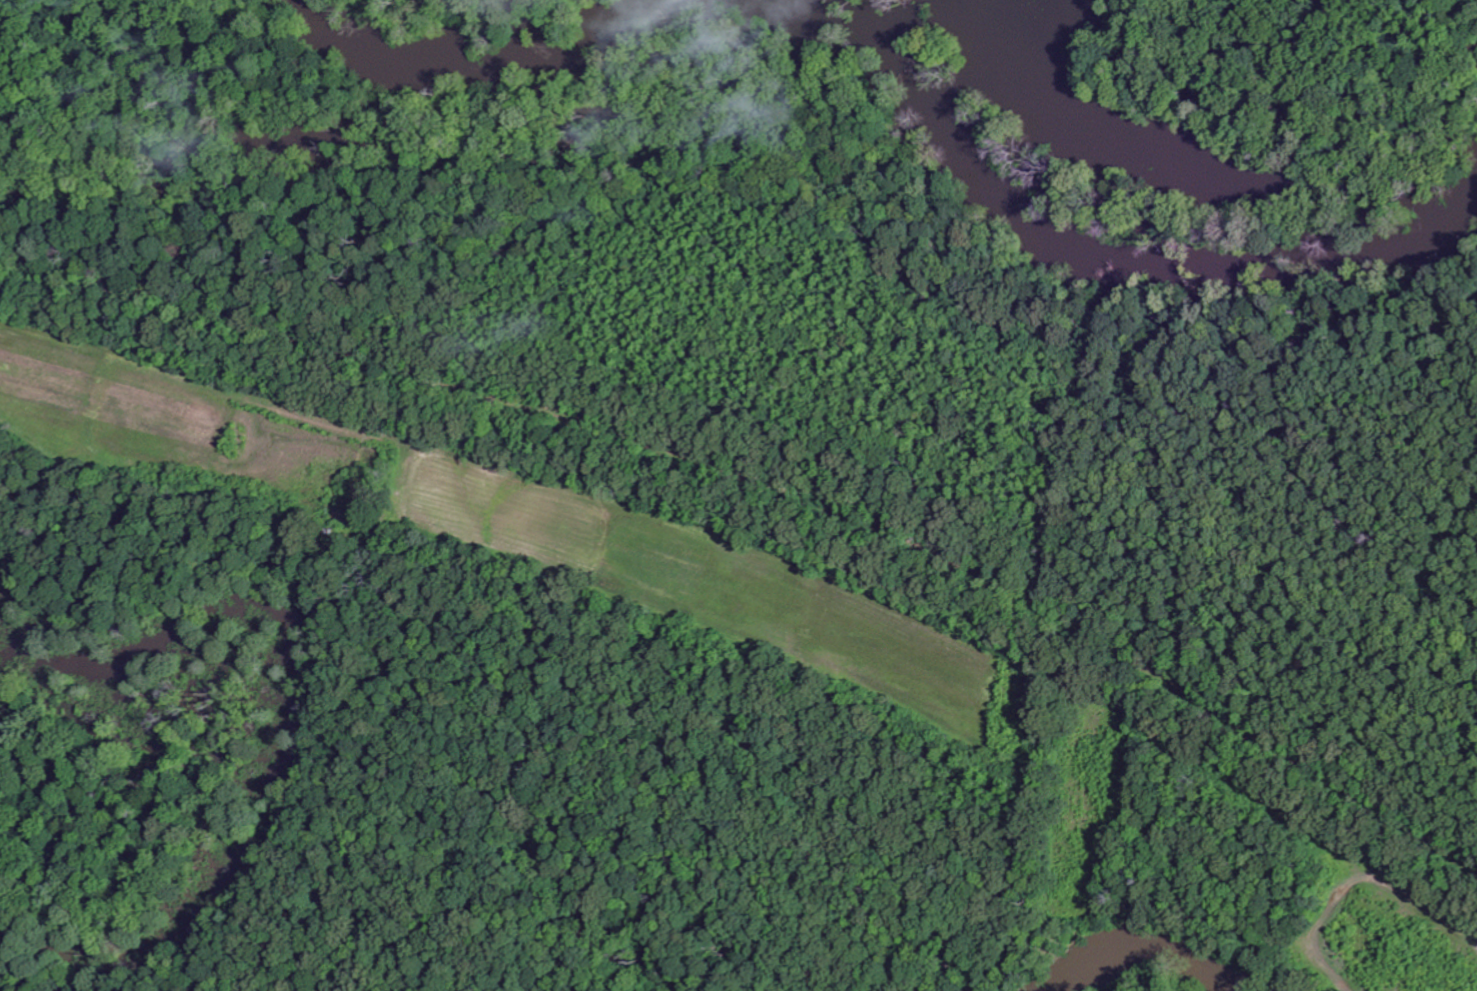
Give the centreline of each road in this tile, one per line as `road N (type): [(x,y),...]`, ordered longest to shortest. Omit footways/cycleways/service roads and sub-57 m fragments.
road 1 (residential): [(1476,918),(981,629),(434,407),(0,307)]

